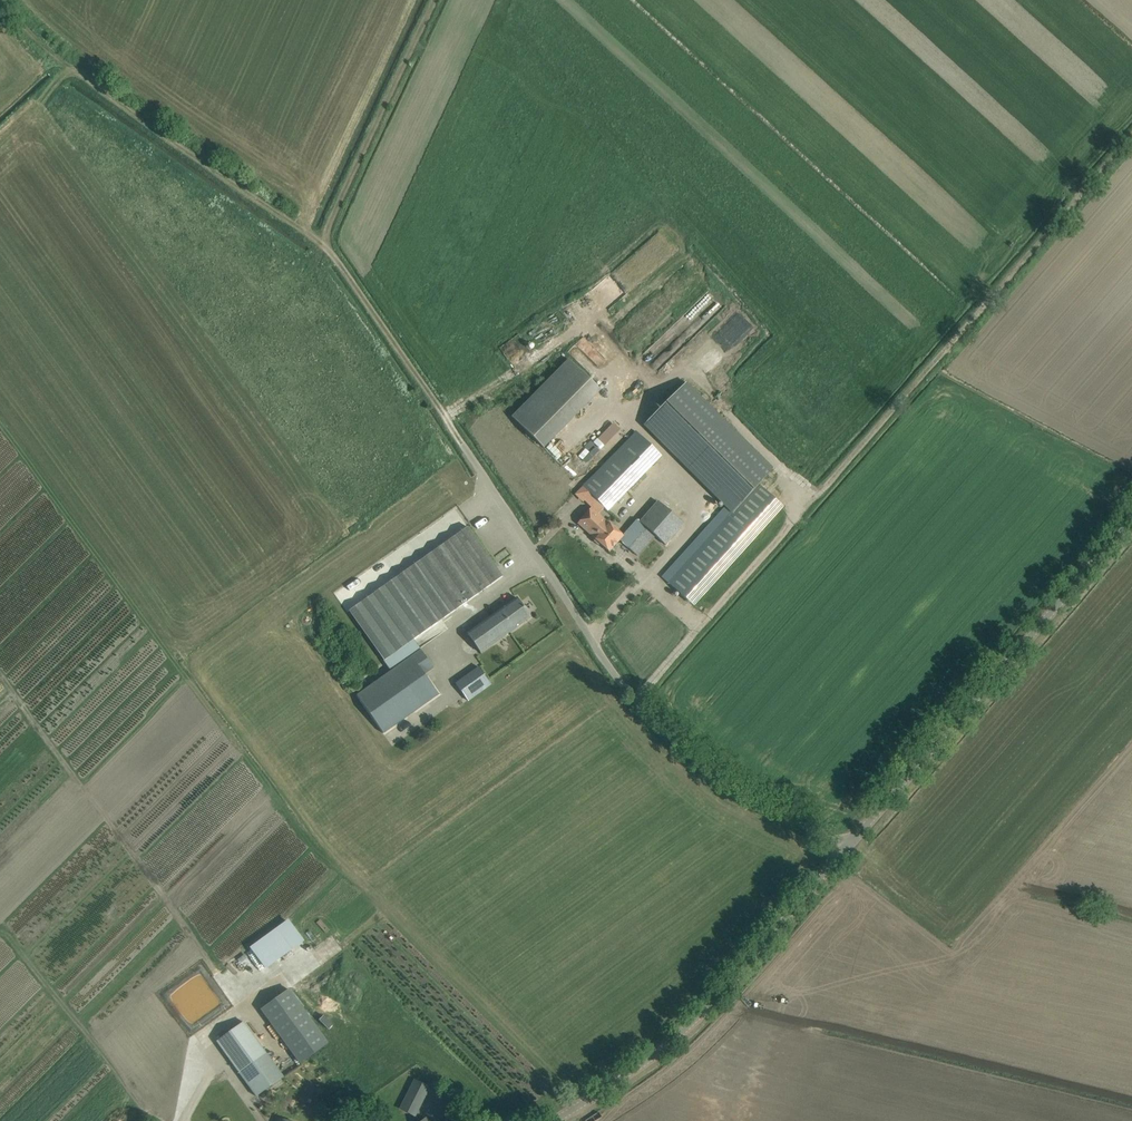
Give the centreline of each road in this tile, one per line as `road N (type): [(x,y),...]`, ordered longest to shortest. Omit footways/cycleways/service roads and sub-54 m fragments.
road 1 (unclassified): [(844,849),(742,796),(672,740),(615,678),(462,444)]
road 2 (unclassified): [(844,849),(1131,518)]
road 3 (track): [(5,0),(65,63),(321,245)]
road 4 (unclassified): [(563,1120),(635,1071),(720,994),(844,849)]
road 5 (track): [(321,245),(434,0)]
road 6 (track): [(321,245),(462,444)]

